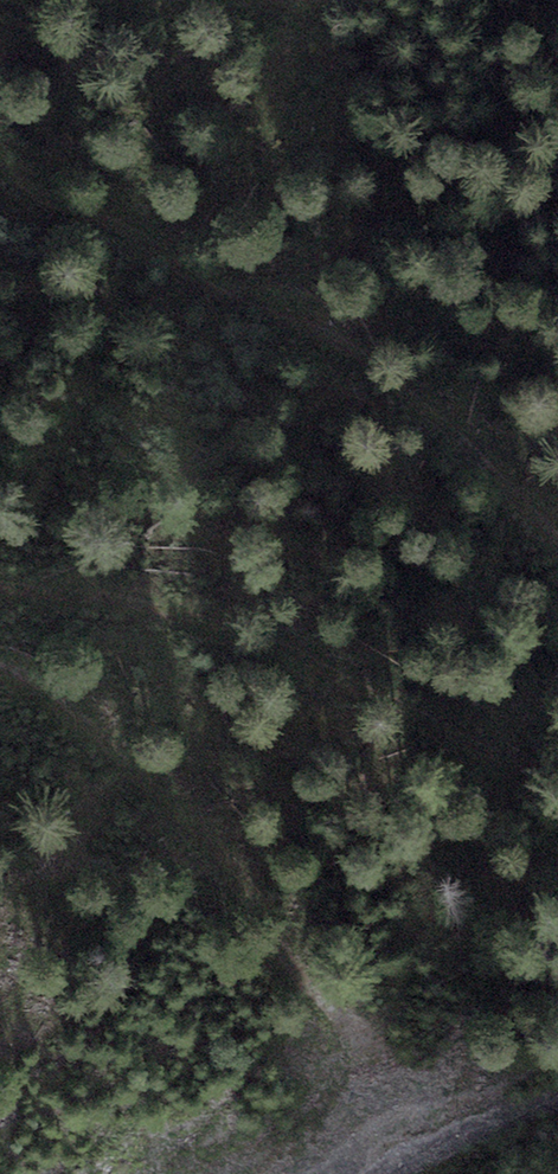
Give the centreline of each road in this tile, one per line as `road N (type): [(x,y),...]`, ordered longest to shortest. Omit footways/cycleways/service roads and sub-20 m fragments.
road 1 (track): [(0,161),(32,190),(131,234),(217,297),(356,347),(557,536)]
road 2 (track): [(557,752),(167,611),(0,584)]
road 3 (track): [(0,663),(34,679),(188,819),(278,929),(354,1070)]

